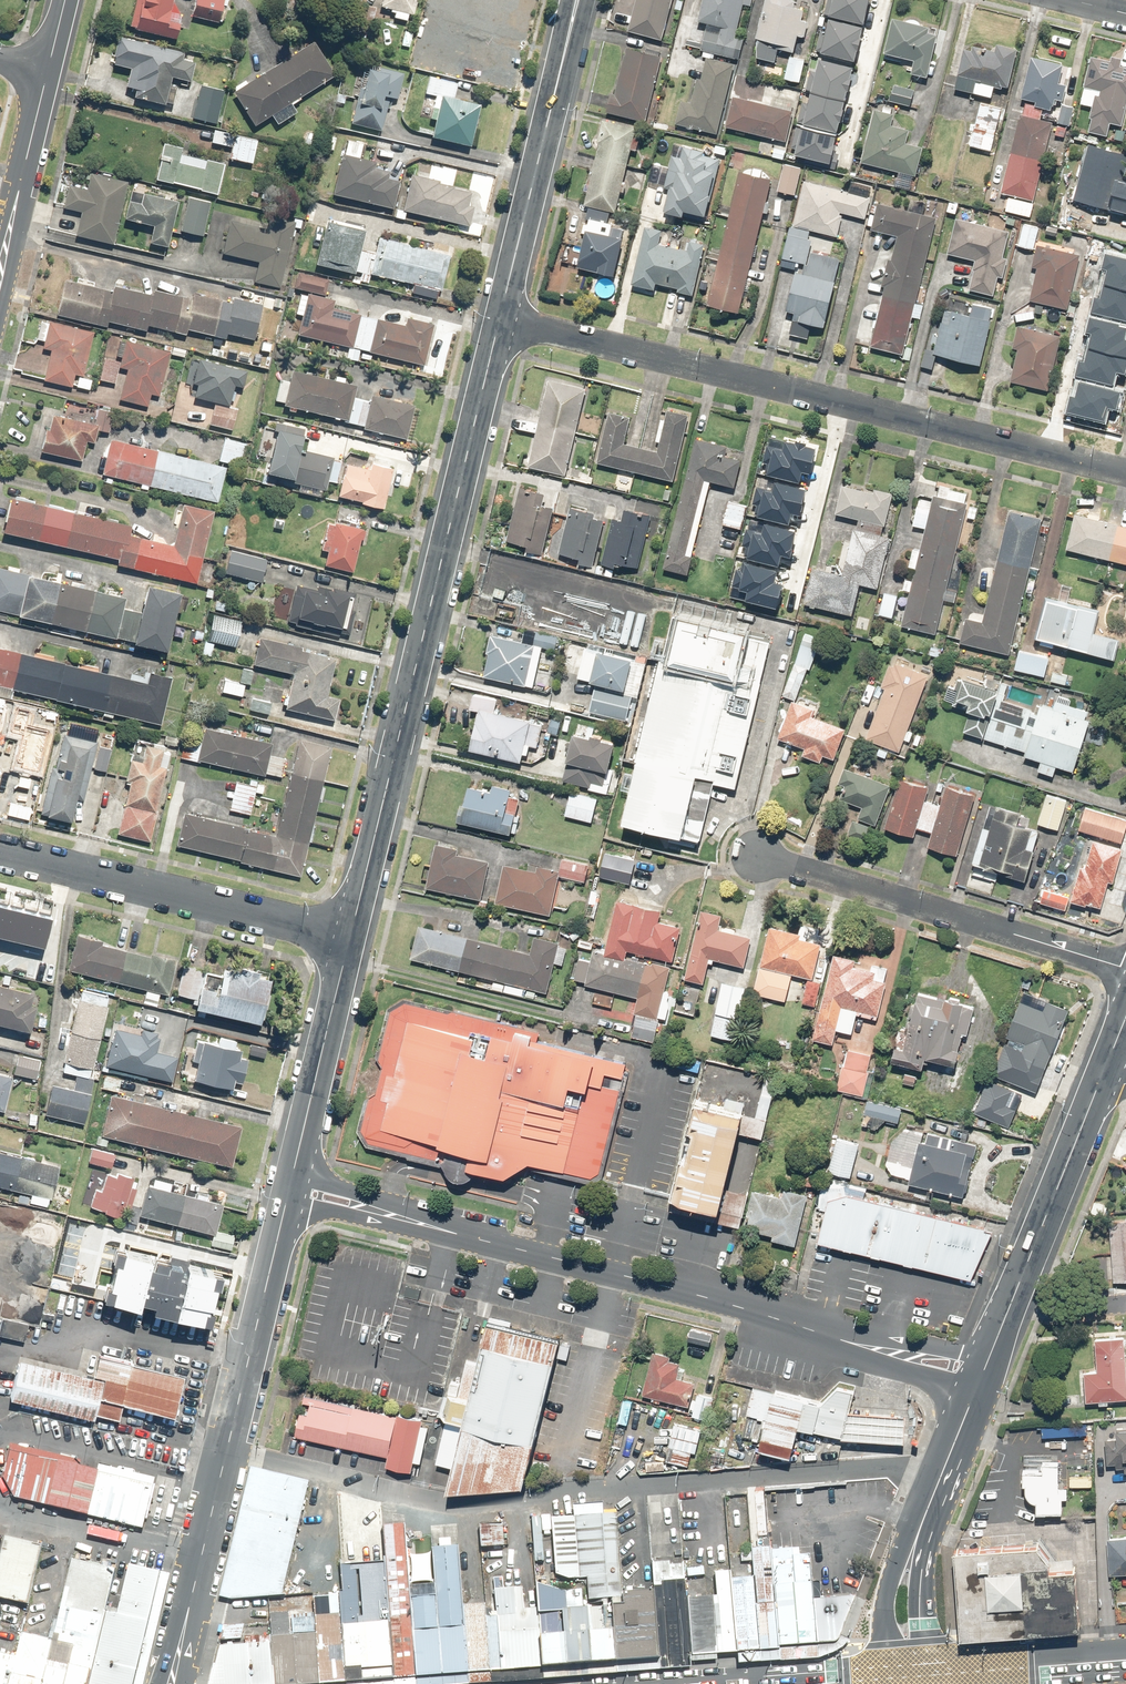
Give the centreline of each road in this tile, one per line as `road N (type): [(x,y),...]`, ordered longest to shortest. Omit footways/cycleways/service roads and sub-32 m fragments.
road 1 (residential): [(1125,474),(495,321)]
road 2 (unclassified): [(495,321),(348,933)]
road 3 (unclassified): [(897,1351),(369,1213)]
road 4 (unclassified): [(288,1201),(180,1651)]
road 5 (residential): [(756,854),(1125,968)]
road 6 (residential): [(348,933),(0,850)]
road 7 (unclassified): [(578,0),(495,321)]
road 8 (secondary): [(1098,1087),(988,1364)]
road 9 (unclassified): [(348,933),(294,1176)]
road 10 (tertiary): [(46,71),(0,261)]
road 11 (secondary): [(892,1678),(889,1590),(922,1526)]
road 12 (secondary): [(922,1526),(934,1674)]
road 13 (secondary): [(976,1391),(922,1526)]
road 14 (secondary): [(1125,1660),(994,1670)]

